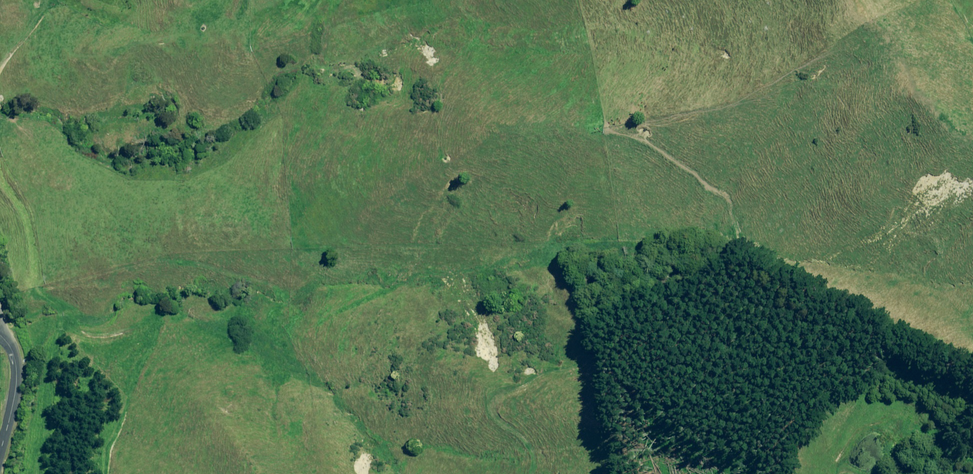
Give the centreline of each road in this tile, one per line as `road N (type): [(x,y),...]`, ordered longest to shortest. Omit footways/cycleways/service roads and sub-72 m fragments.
road 1 (track): [(532,473),(529,442),(500,420),(494,402),(587,358)]
road 2 (track): [(609,129),(643,138),(699,174),(726,199),(735,221)]
road 3 (track): [(36,286),(30,223),(0,169)]
road 4 (unclassified): [(0,449),(16,363),(0,335)]

